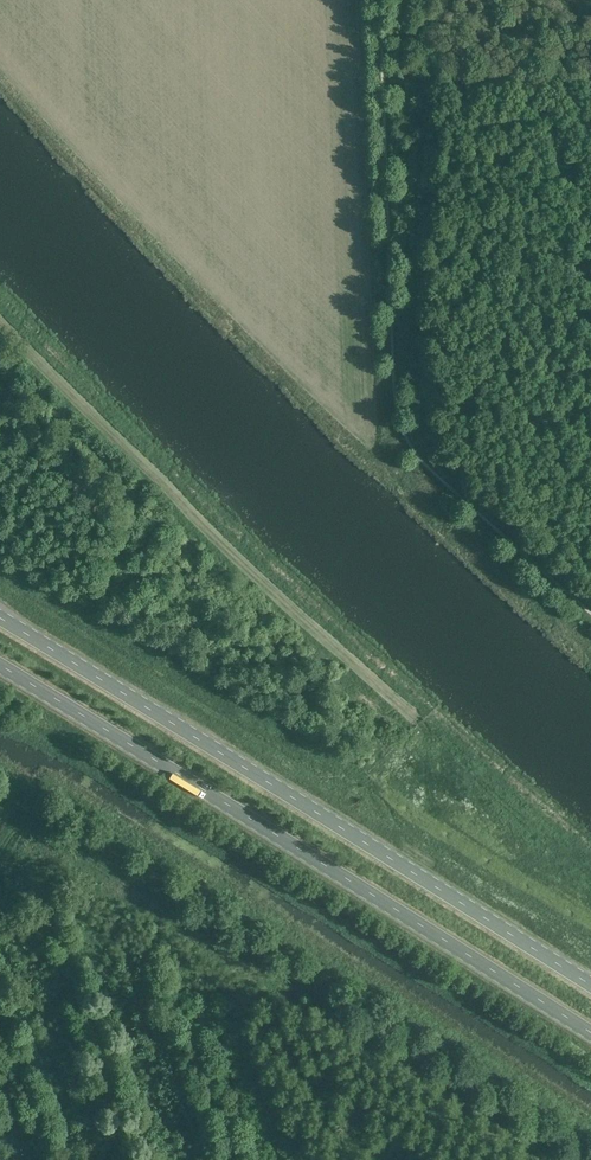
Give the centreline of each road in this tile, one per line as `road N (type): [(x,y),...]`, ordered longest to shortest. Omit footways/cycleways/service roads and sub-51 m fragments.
road 1 (primary): [(0,664),(590,1035)]
road 2 (primary): [(590,986),(0,623)]

